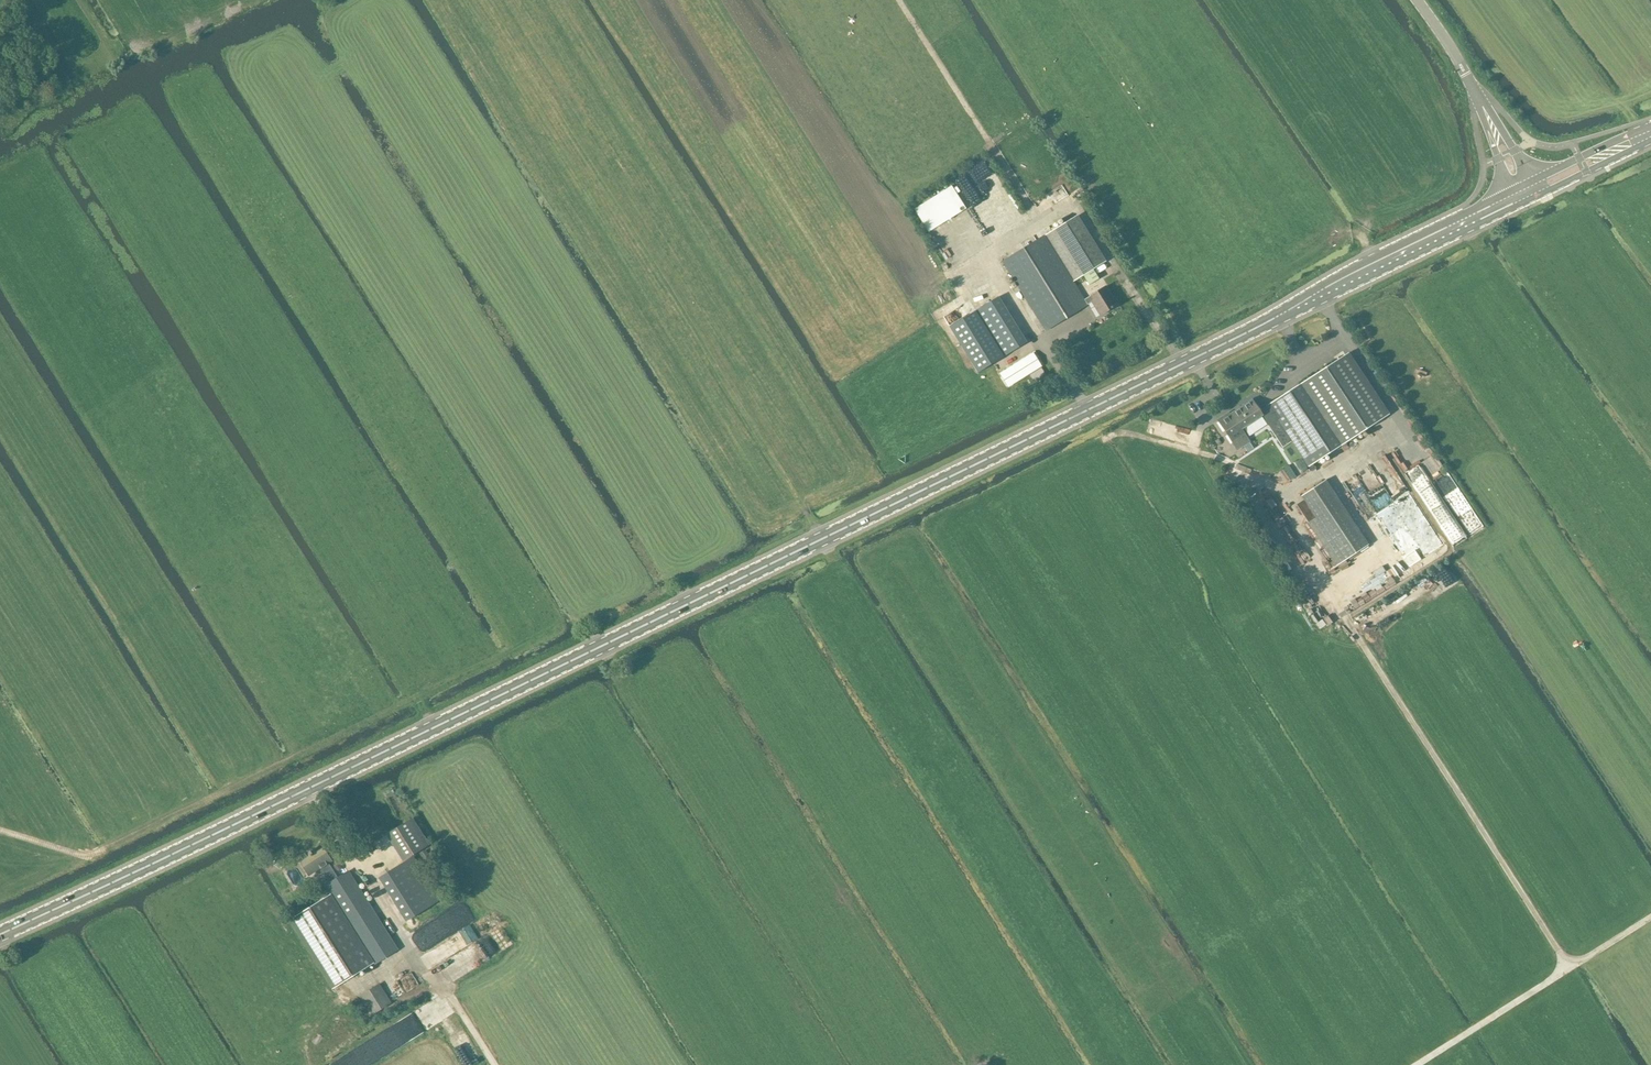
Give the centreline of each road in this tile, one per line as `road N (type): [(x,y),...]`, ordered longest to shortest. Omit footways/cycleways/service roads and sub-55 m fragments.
road 1 (secondary): [(0,936),(1526,197)]
road 2 (track): [(1569,969),(1345,621)]
road 3 (track): [(1418,1064),(1650,918)]
road 4 (track): [(1034,219),(896,0)]
road 5 (tertiary): [(1526,197),(1475,91),(1417,0)]
road 6 (secondary): [(1526,197),(1650,140)]

